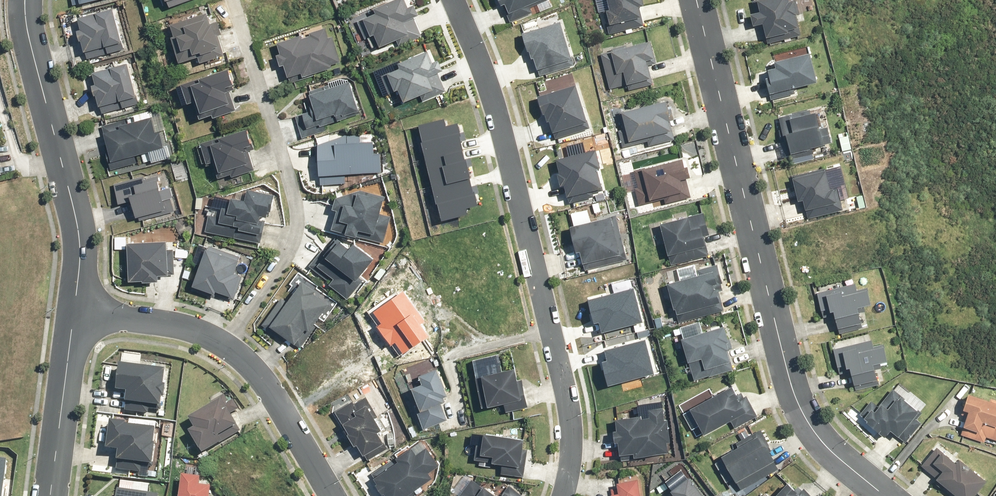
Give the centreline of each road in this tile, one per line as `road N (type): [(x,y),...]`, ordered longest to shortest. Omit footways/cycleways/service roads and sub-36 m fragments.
road 1 (residential): [(884,495),(806,422),(794,391),(698,0)]
road 2 (residential): [(564,495),(570,433),(559,374),(484,76),(452,0)]
road 3 (residential): [(228,0),(298,214),(229,345)]
road 4 (residential): [(26,0),(82,246),(77,313)]
road 5 (residential): [(229,345),(258,372),(335,495)]
road 6 (residential): [(77,313),(53,495)]
road 7 (residential): [(77,313),(165,321),(229,345)]

